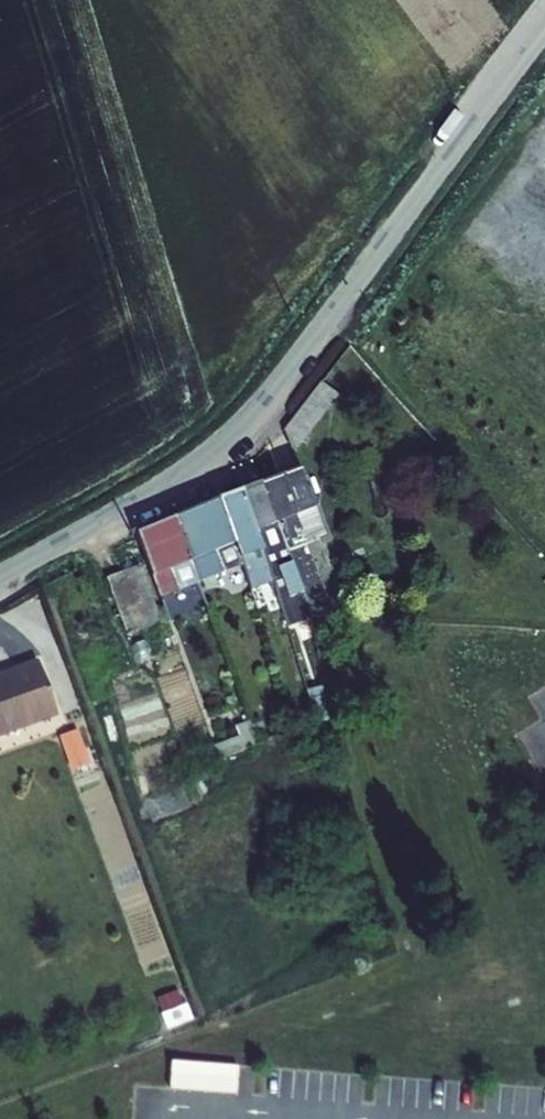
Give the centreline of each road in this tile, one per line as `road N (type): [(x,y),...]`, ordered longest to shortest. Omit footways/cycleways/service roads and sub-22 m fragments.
road 1 (unclassified): [(544,25),(224,442),(164,488),(0,577)]

